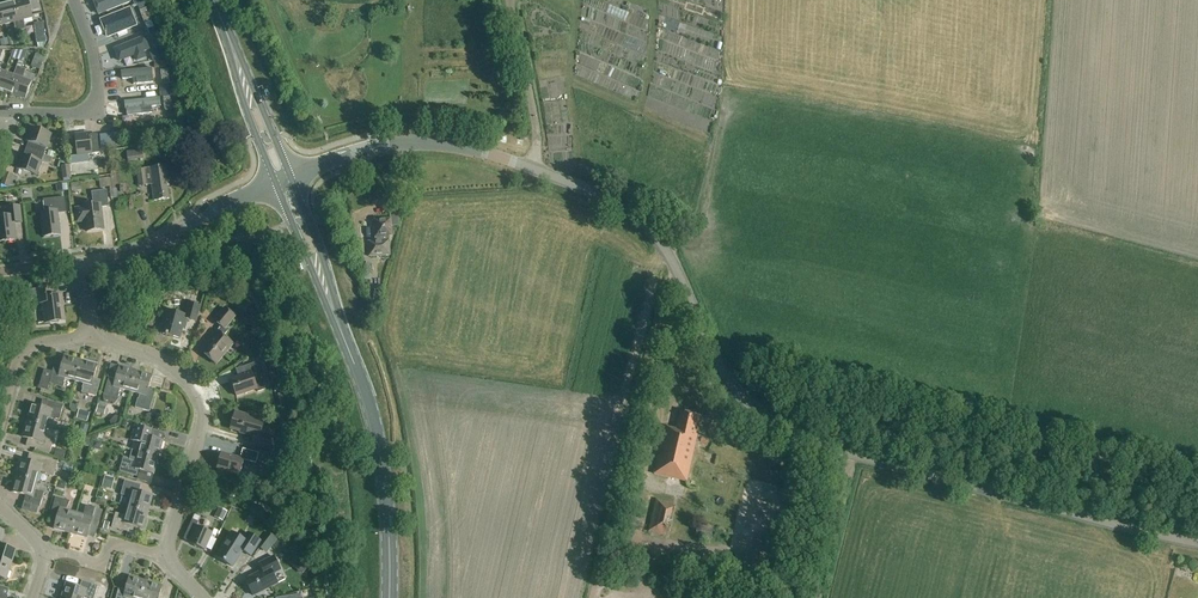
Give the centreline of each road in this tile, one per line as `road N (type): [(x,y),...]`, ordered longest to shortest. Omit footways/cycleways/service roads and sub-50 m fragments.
road 1 (tertiary): [(1197,544),(837,452),(764,418),(723,375),(650,232),(612,202),(553,175),(464,146),(421,142),(369,148),(291,177)]
road 2 (residential): [(92,338),(147,351),(188,380),(202,401),(165,557)]
road 3 (primary): [(389,597),(379,444),(341,333)]
road 4 (residential): [(0,113),(95,112),(95,56),(74,0)]
road 5 (track): [(536,170),(538,137),(508,0)]
road 6 (primary): [(275,183),(341,333)]
road 7 (primary): [(341,333),(291,177)]
road 8 (residential): [(0,425),(28,349),(92,338)]
road 9 (primary): [(234,56),(244,106),(275,183)]
road 10 (primary): [(291,177),(234,56)]
road 11 (residential): [(165,557),(117,546),(102,563),(45,558)]
road 12 (tertiary): [(81,264),(143,250),(198,221)]

